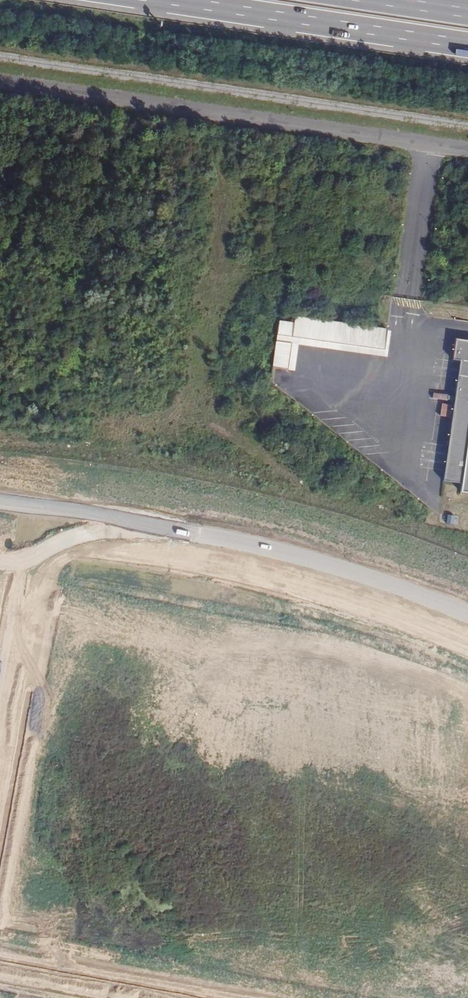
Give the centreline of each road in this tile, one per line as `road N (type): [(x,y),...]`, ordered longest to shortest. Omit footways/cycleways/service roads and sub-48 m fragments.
road 1 (trunk): [(156,0),(467,47)]
road 2 (unknown): [(43,508),(0,707)]

